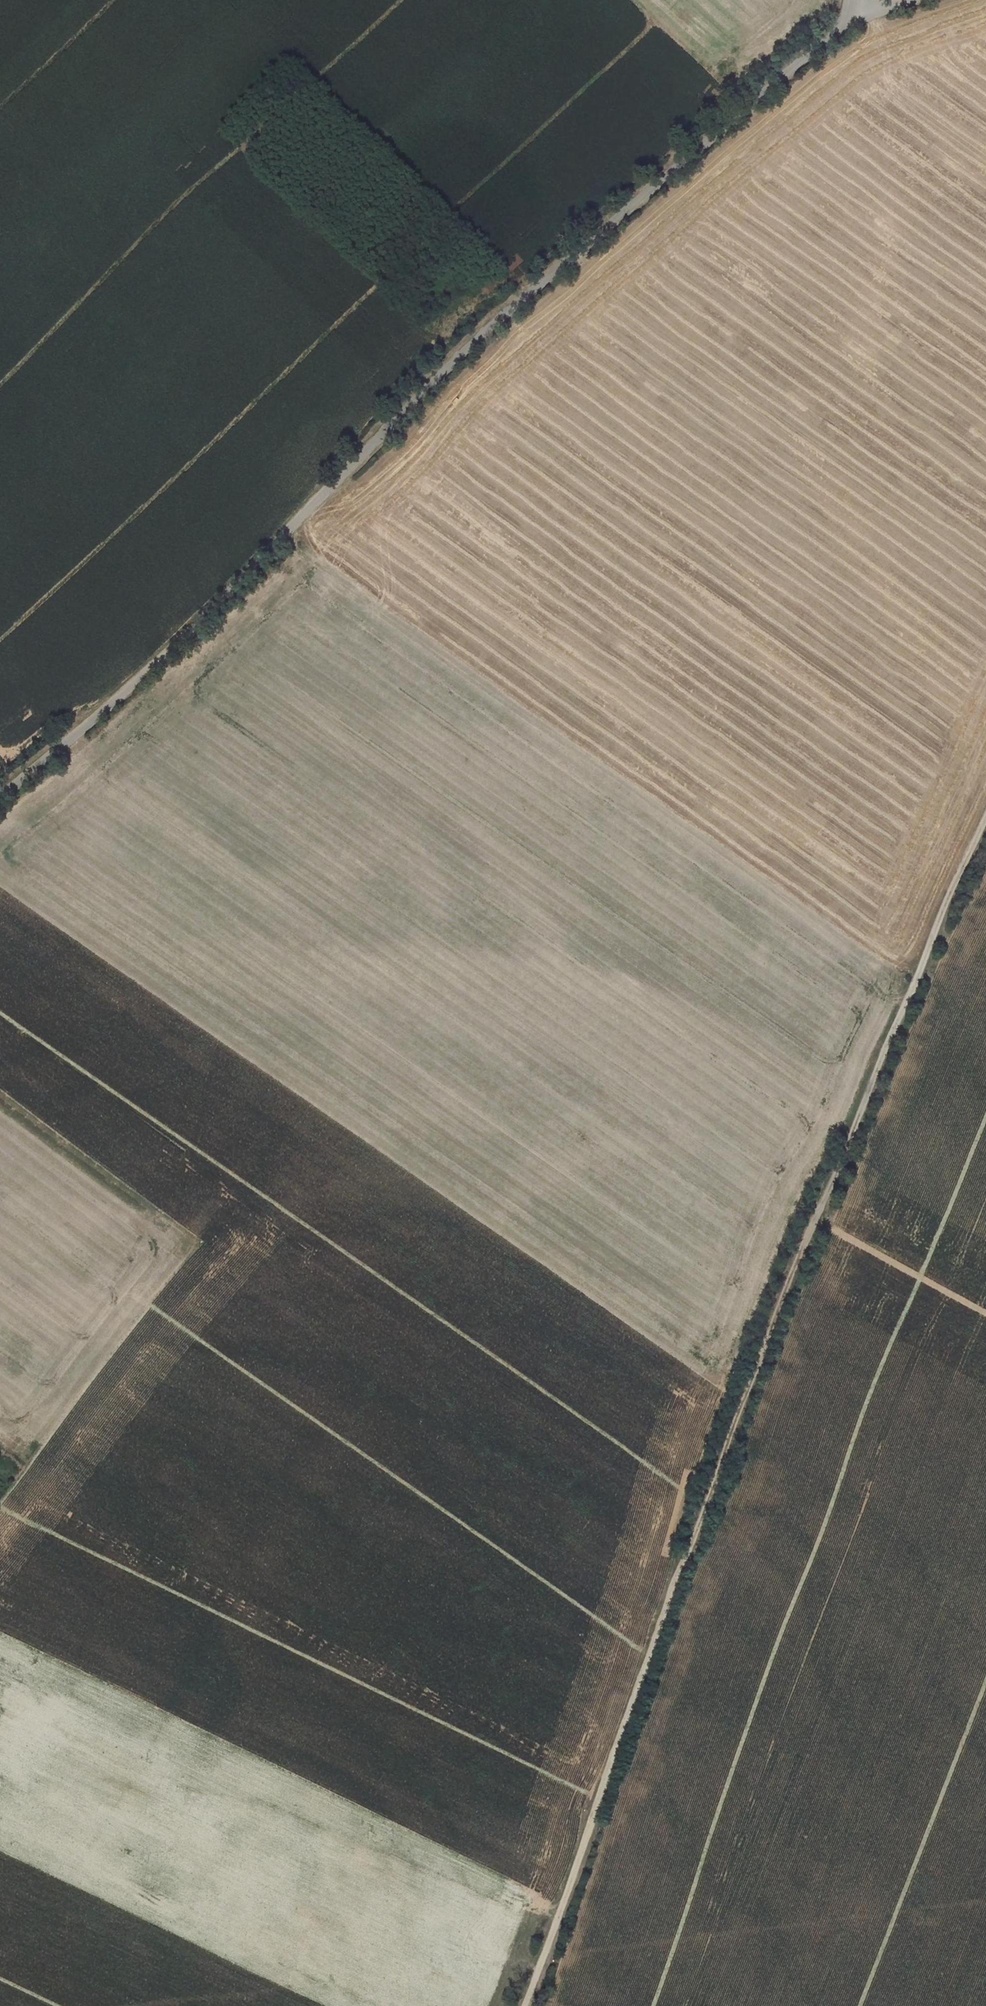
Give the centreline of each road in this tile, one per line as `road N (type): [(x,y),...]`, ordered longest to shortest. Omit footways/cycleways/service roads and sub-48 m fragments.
road 1 (track): [(985,825),(804,1238),(526,2005)]
road 2 (unclassified): [(860,7),(502,312),(167,648),(0,796)]

